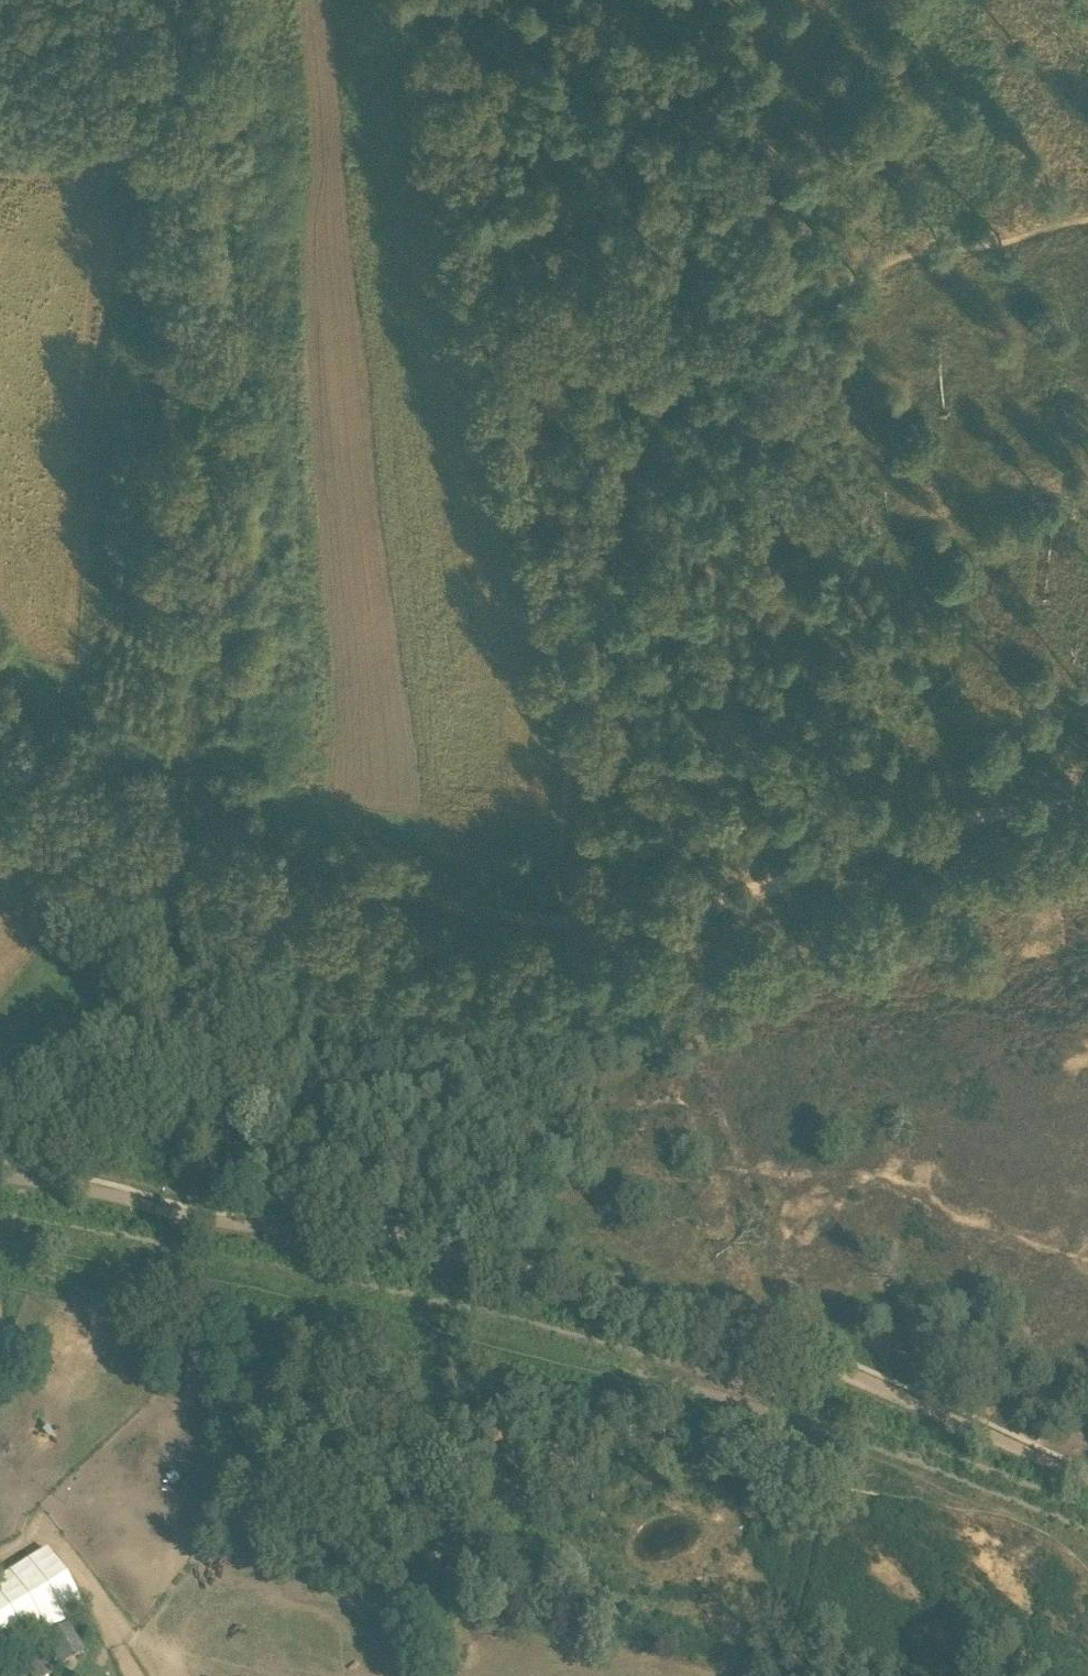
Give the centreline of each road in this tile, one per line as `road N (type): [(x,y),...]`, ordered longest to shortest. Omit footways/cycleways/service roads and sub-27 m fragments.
road 1 (track): [(1087,1482),(787,1367),(320,1243),(0,1185)]
road 2 (track): [(1087,1467),(839,1371),(520,1278),(331,1233),(0,1172)]
road 3 (track): [(199,829),(354,890),(600,926),(700,911),(895,845),(1087,799)]
road 4 (track): [(0,720),(58,781),(131,816),(159,816)]

